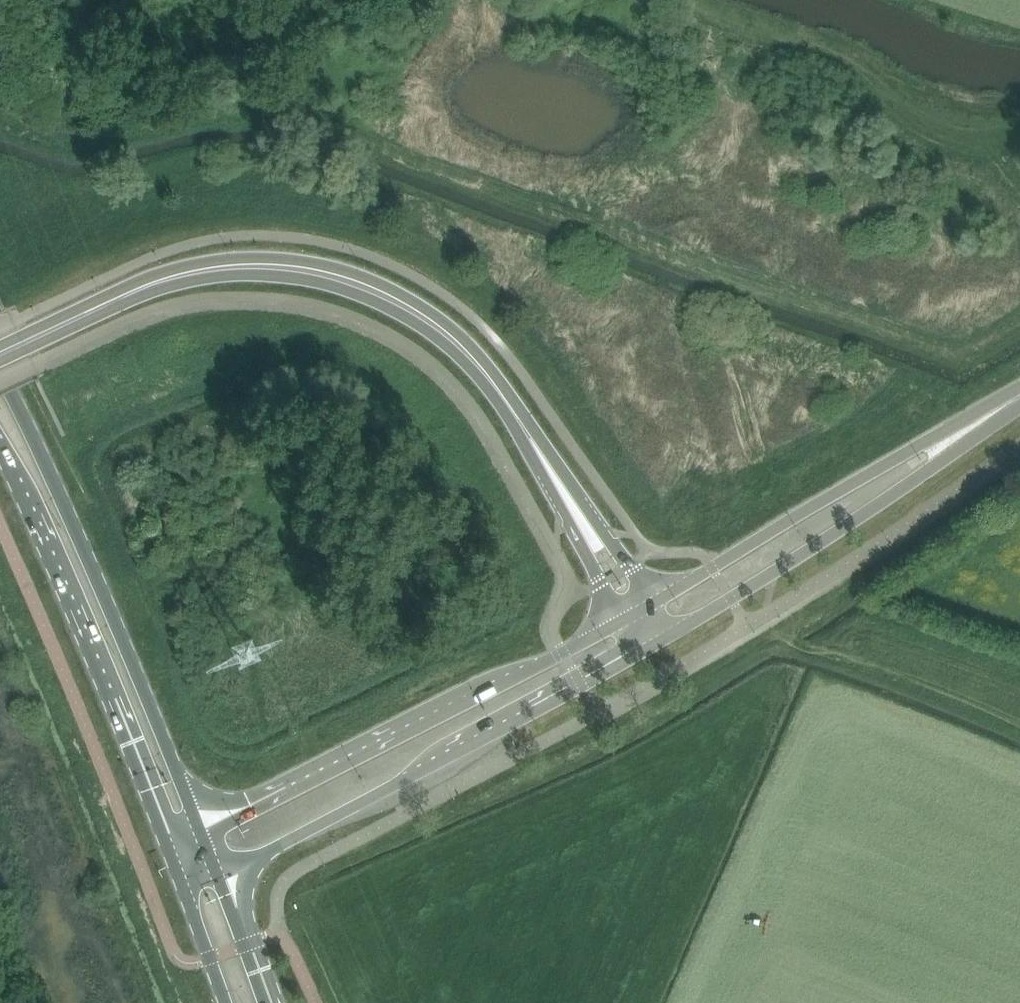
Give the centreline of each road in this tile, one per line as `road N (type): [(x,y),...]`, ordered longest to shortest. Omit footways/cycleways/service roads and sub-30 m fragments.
road 1 (tertiary): [(563,492),(474,365),(435,330),(336,279),(283,271),(200,273),(20,346)]
road 2 (primary): [(200,829),(102,592),(0,375)]
road 3 (tertiary): [(219,875),(656,645)]
road 4 (tertiary): [(618,622),(200,829)]
road 5 (primary): [(0,452),(179,868)]
road 6 (tertiary): [(656,645),(945,459),(991,414)]
road 7 (tertiary): [(991,414),(934,437),(653,602)]
road 8 (primary): [(179,868),(229,1002)]
road 9 (tertiary): [(653,602),(563,492)]
road 10 (tertiary): [(563,492),(618,622)]
road 11 (primary): [(266,1002),(219,875)]

